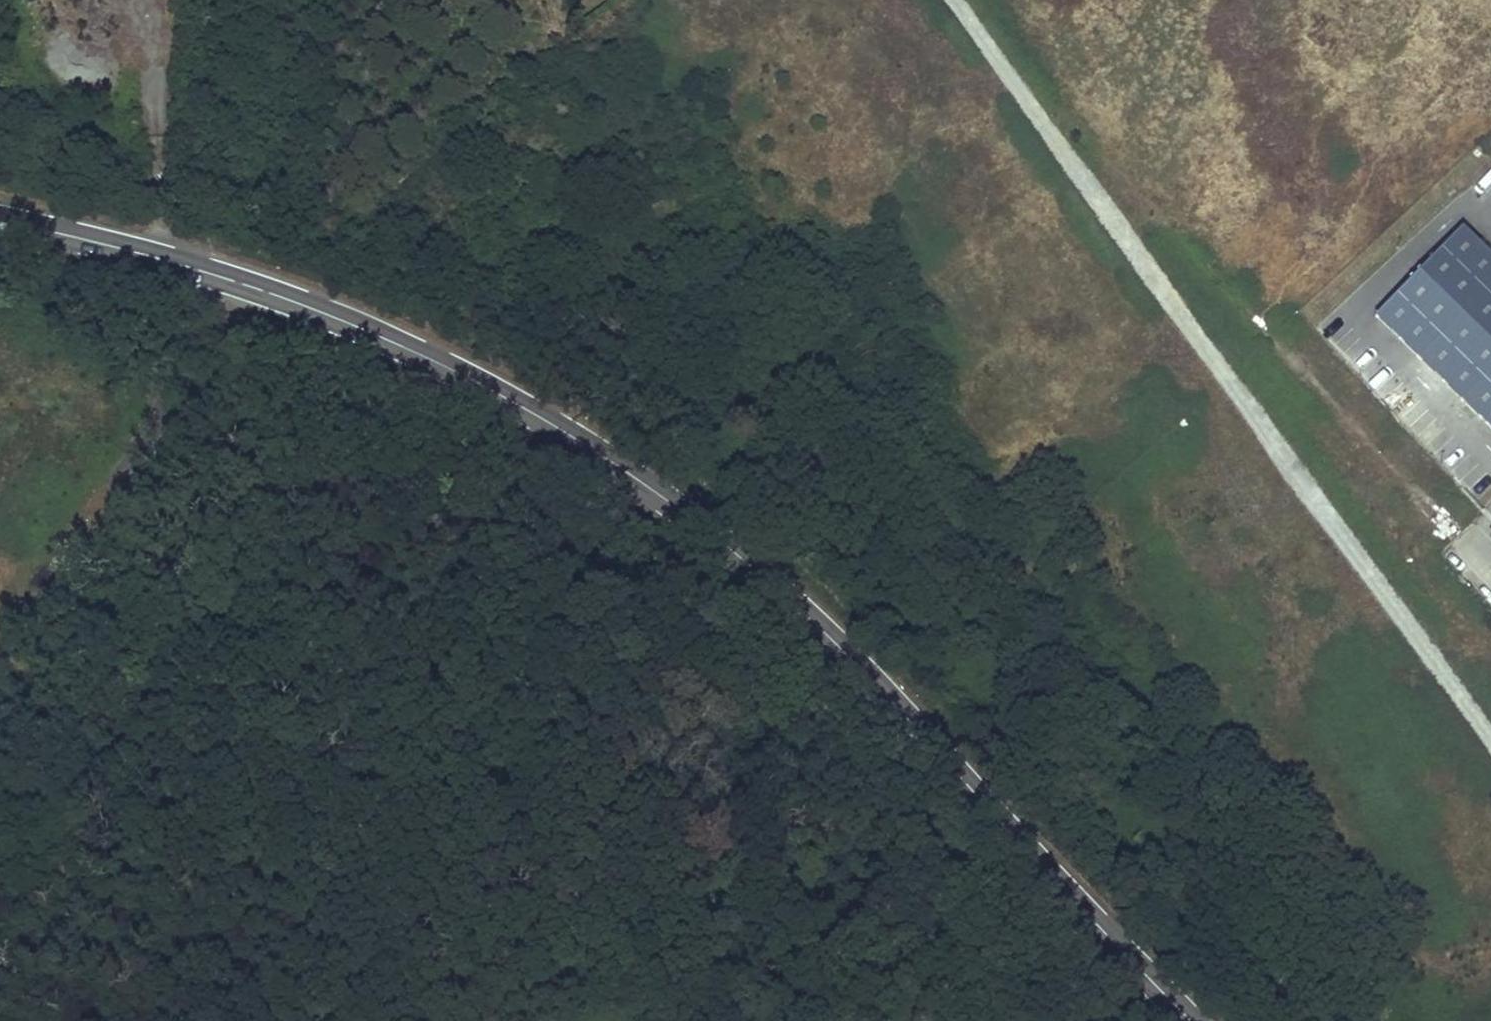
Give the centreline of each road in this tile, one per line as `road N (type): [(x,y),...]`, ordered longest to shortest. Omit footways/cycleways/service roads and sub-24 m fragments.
road 1 (tertiary): [(0,213),(253,286),(402,345),(533,406),(654,481),(786,588),(1201,1020)]
road 2 (track): [(0,626),(253,286)]

